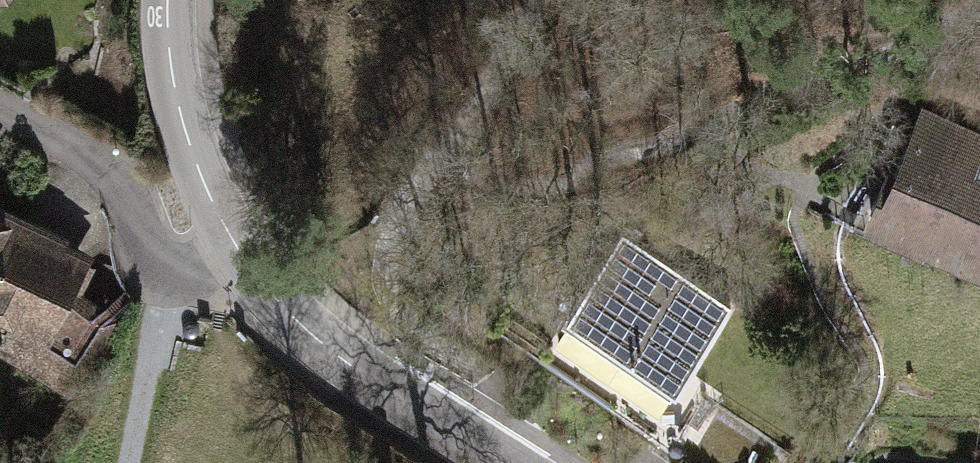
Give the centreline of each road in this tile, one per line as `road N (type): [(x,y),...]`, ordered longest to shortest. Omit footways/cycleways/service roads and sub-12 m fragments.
road 1 (residential): [(235,243),(291,317),(499,462)]
road 2 (residential): [(0,112),(101,164),(150,260),(182,274),(235,243)]
road 3 (residential): [(166,0),(164,36),(180,117),(204,189),(235,243)]
road 4 (track): [(182,274),(155,338),(129,462)]
road 5 (track): [(442,165),(524,0)]

